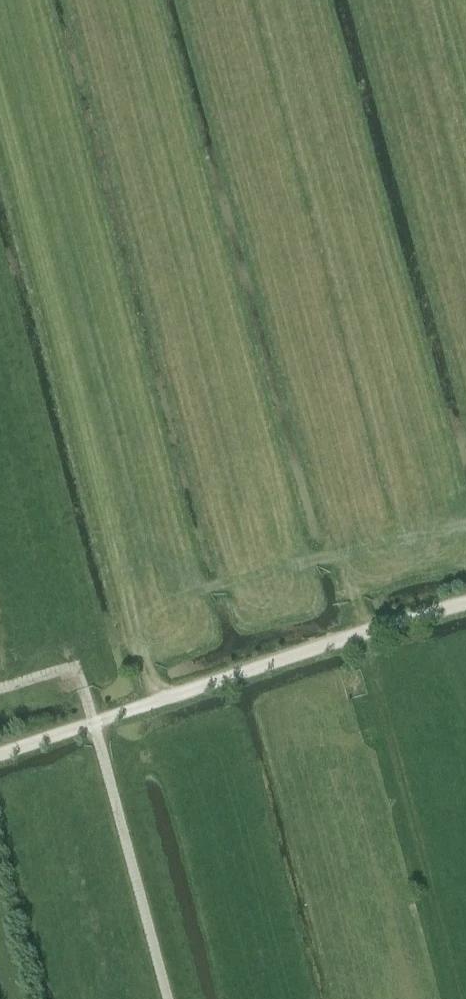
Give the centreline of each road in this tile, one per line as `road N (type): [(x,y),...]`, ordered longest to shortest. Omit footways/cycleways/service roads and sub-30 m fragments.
road 1 (track): [(0,755),(465,612)]
road 2 (track): [(465,526),(161,600),(144,623),(168,701)]
road 3 (track): [(0,683),(32,673),(86,681),(172,998)]

